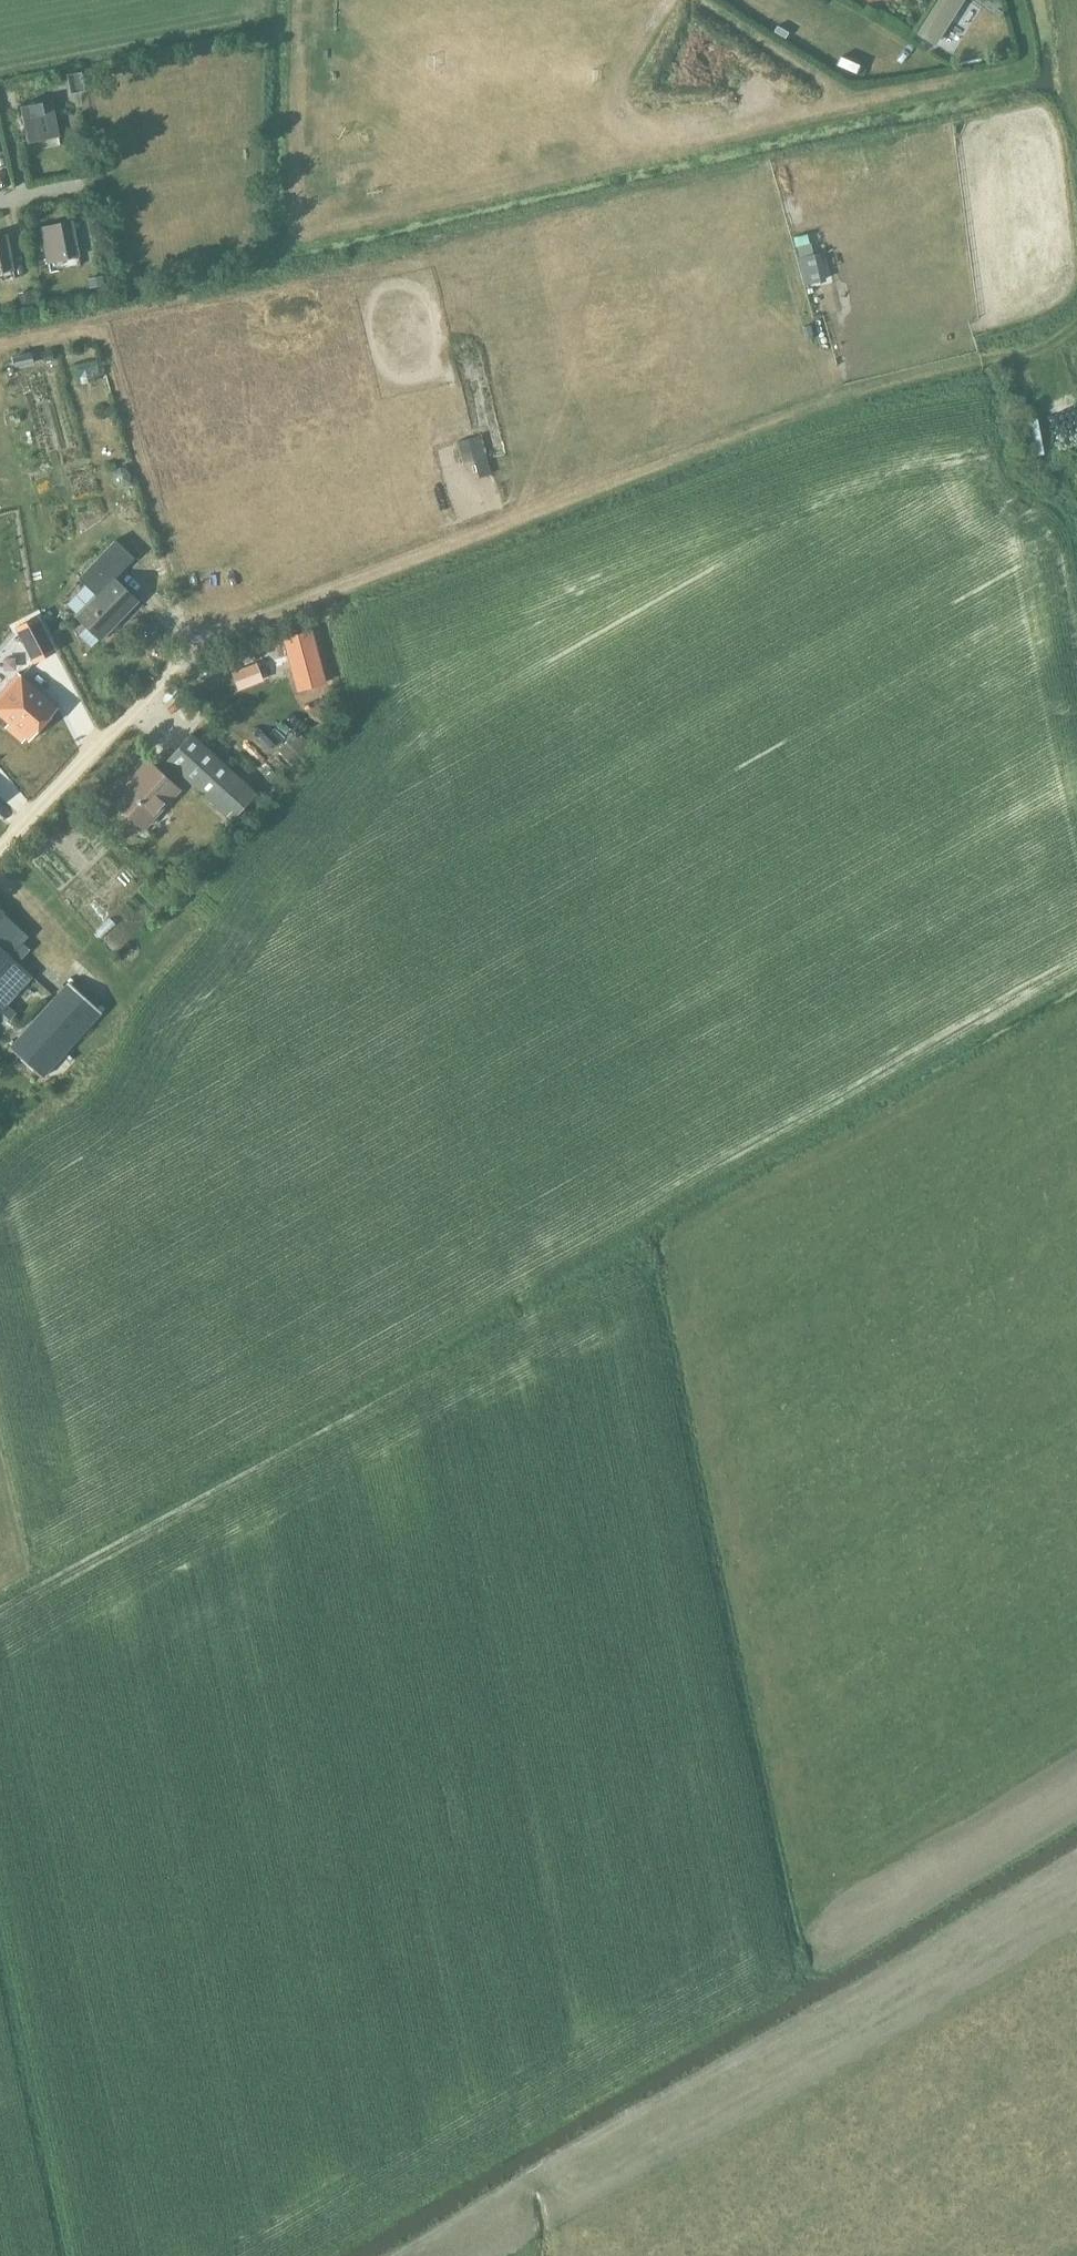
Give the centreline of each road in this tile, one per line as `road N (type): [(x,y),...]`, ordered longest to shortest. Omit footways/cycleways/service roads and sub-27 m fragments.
road 1 (track): [(1076,331),(1051,345),(835,395),(197,640),(175,667)]
road 2 (track): [(0,1609),(533,1317),(517,1293)]
road 3 (track): [(533,1317),(805,1170)]
road 4 (residential): [(0,853),(175,667)]

